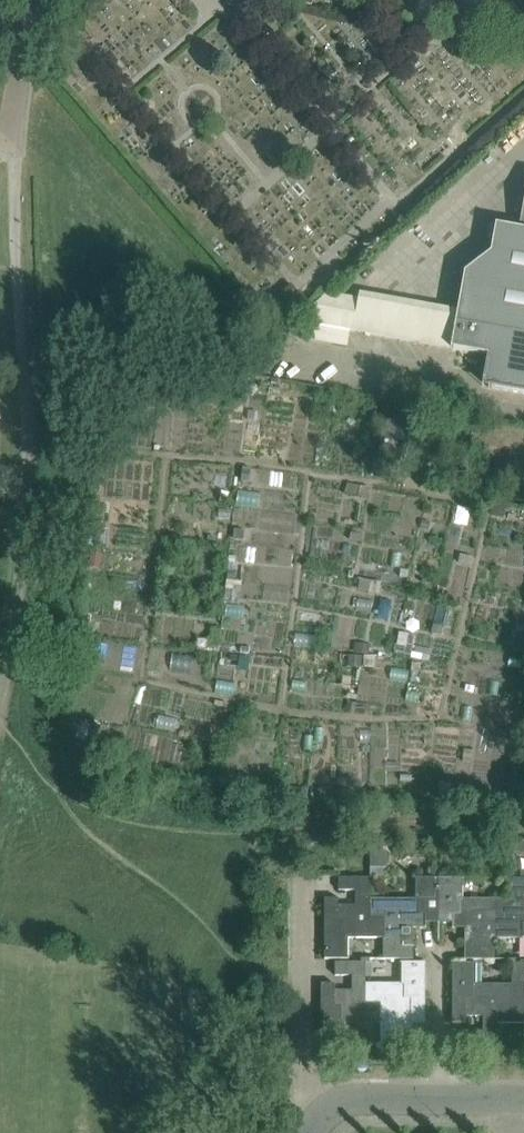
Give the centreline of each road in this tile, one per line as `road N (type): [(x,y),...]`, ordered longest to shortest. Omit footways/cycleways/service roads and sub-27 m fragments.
road 1 (residential): [(319,1114),(305,1100),(304,885)]
road 2 (residential): [(36,0),(12,136),(0,136)]
road 3 (residential): [(439,1099),(439,951)]
road 4 (residential): [(319,1114),(359,1099),(439,1099)]

